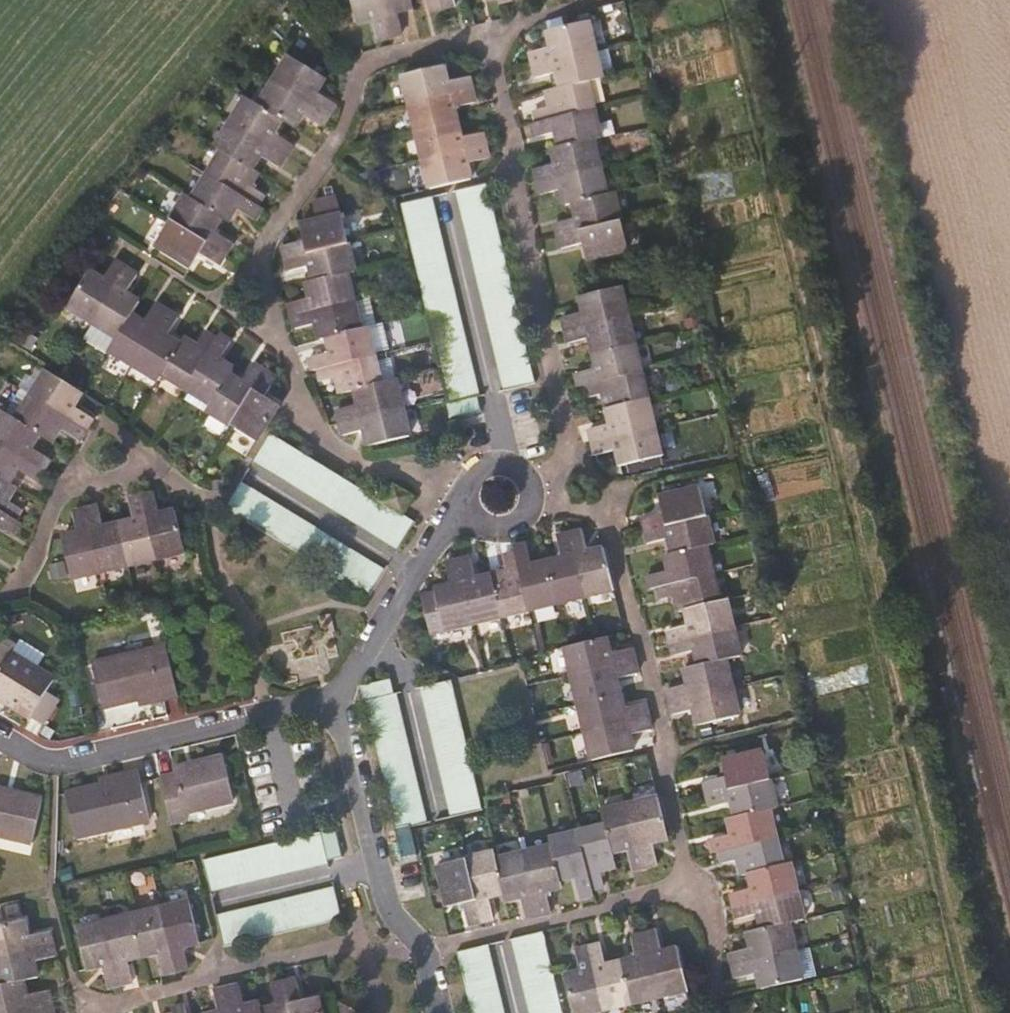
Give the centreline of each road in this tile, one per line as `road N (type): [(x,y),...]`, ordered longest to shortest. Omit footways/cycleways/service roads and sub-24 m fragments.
road 1 (residential): [(337,702),(56,766),(0,738)]
road 2 (residential): [(442,1012),(432,962),(387,906),(337,702)]
road 3 (residential): [(474,502),(337,702)]
road 4 (residential): [(474,502),(496,525),(517,524),(534,511),(536,479),(521,464),(499,461)]

